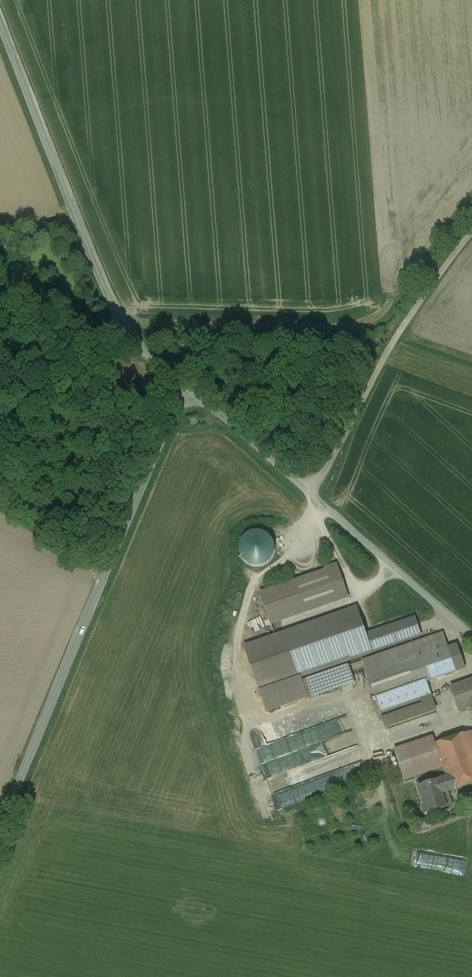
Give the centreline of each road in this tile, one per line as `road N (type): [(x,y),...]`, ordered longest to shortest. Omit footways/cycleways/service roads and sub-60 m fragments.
road 1 (unclassified): [(0,823),(170,418),(191,394)]
road 2 (unclassified): [(0,21),(113,304),(138,345),(191,394)]
road 3 (unclassified): [(471,226),(394,341),(312,494)]
road 4 (unclassified): [(312,494),(471,634)]
road 5 (unclassified): [(191,394),(312,494)]

